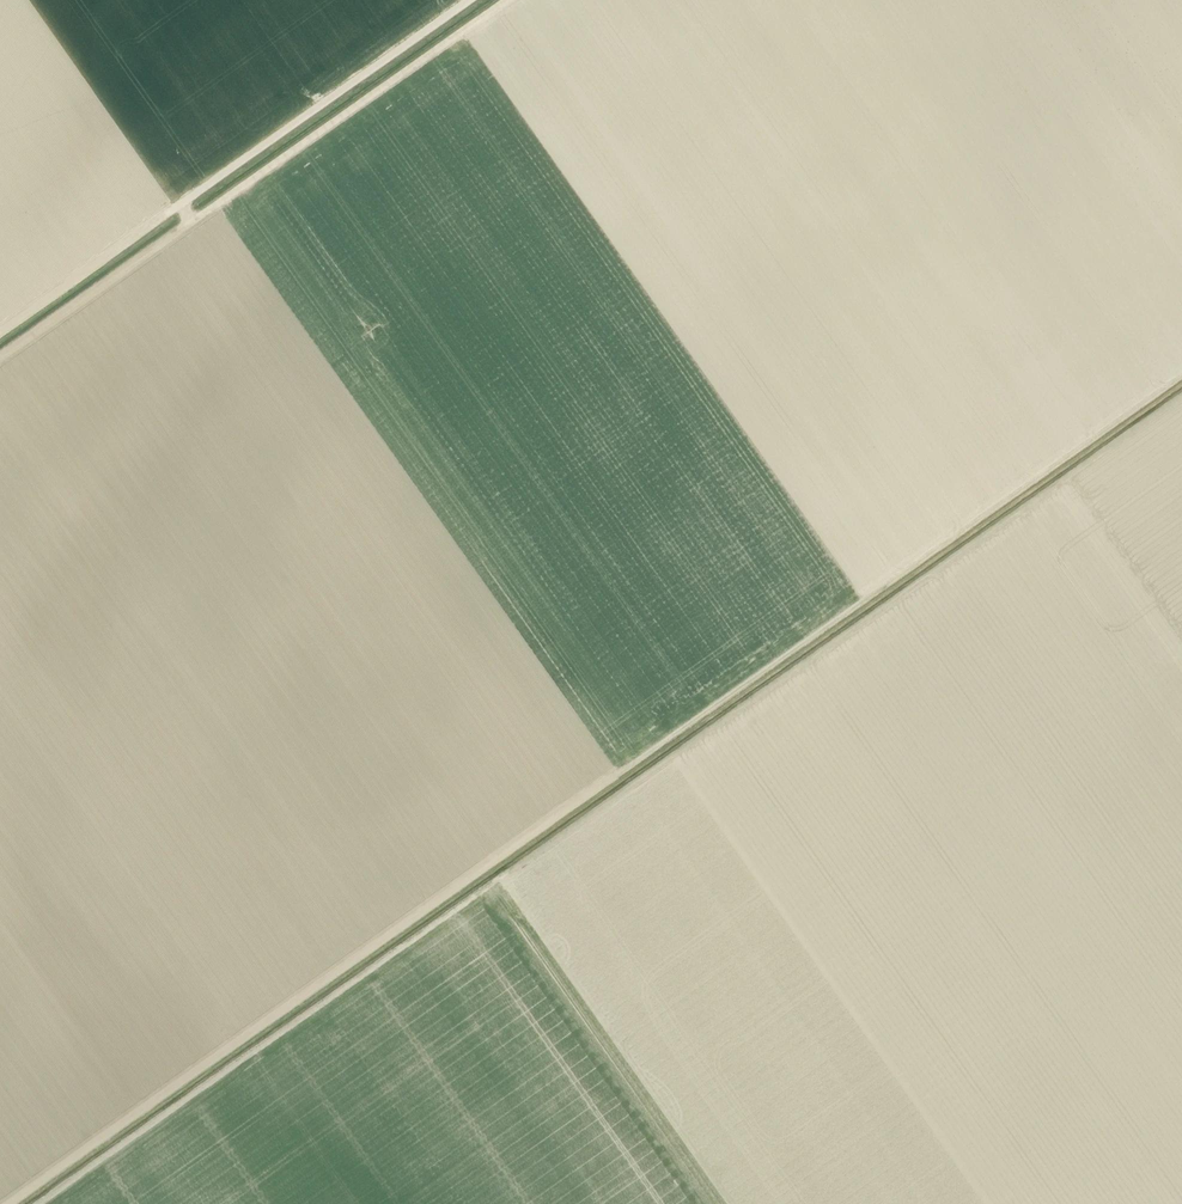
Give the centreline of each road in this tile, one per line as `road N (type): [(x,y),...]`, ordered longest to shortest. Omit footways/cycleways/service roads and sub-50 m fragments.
road 1 (track): [(504,0),(186,224)]
road 2 (track): [(469,0),(167,214)]

